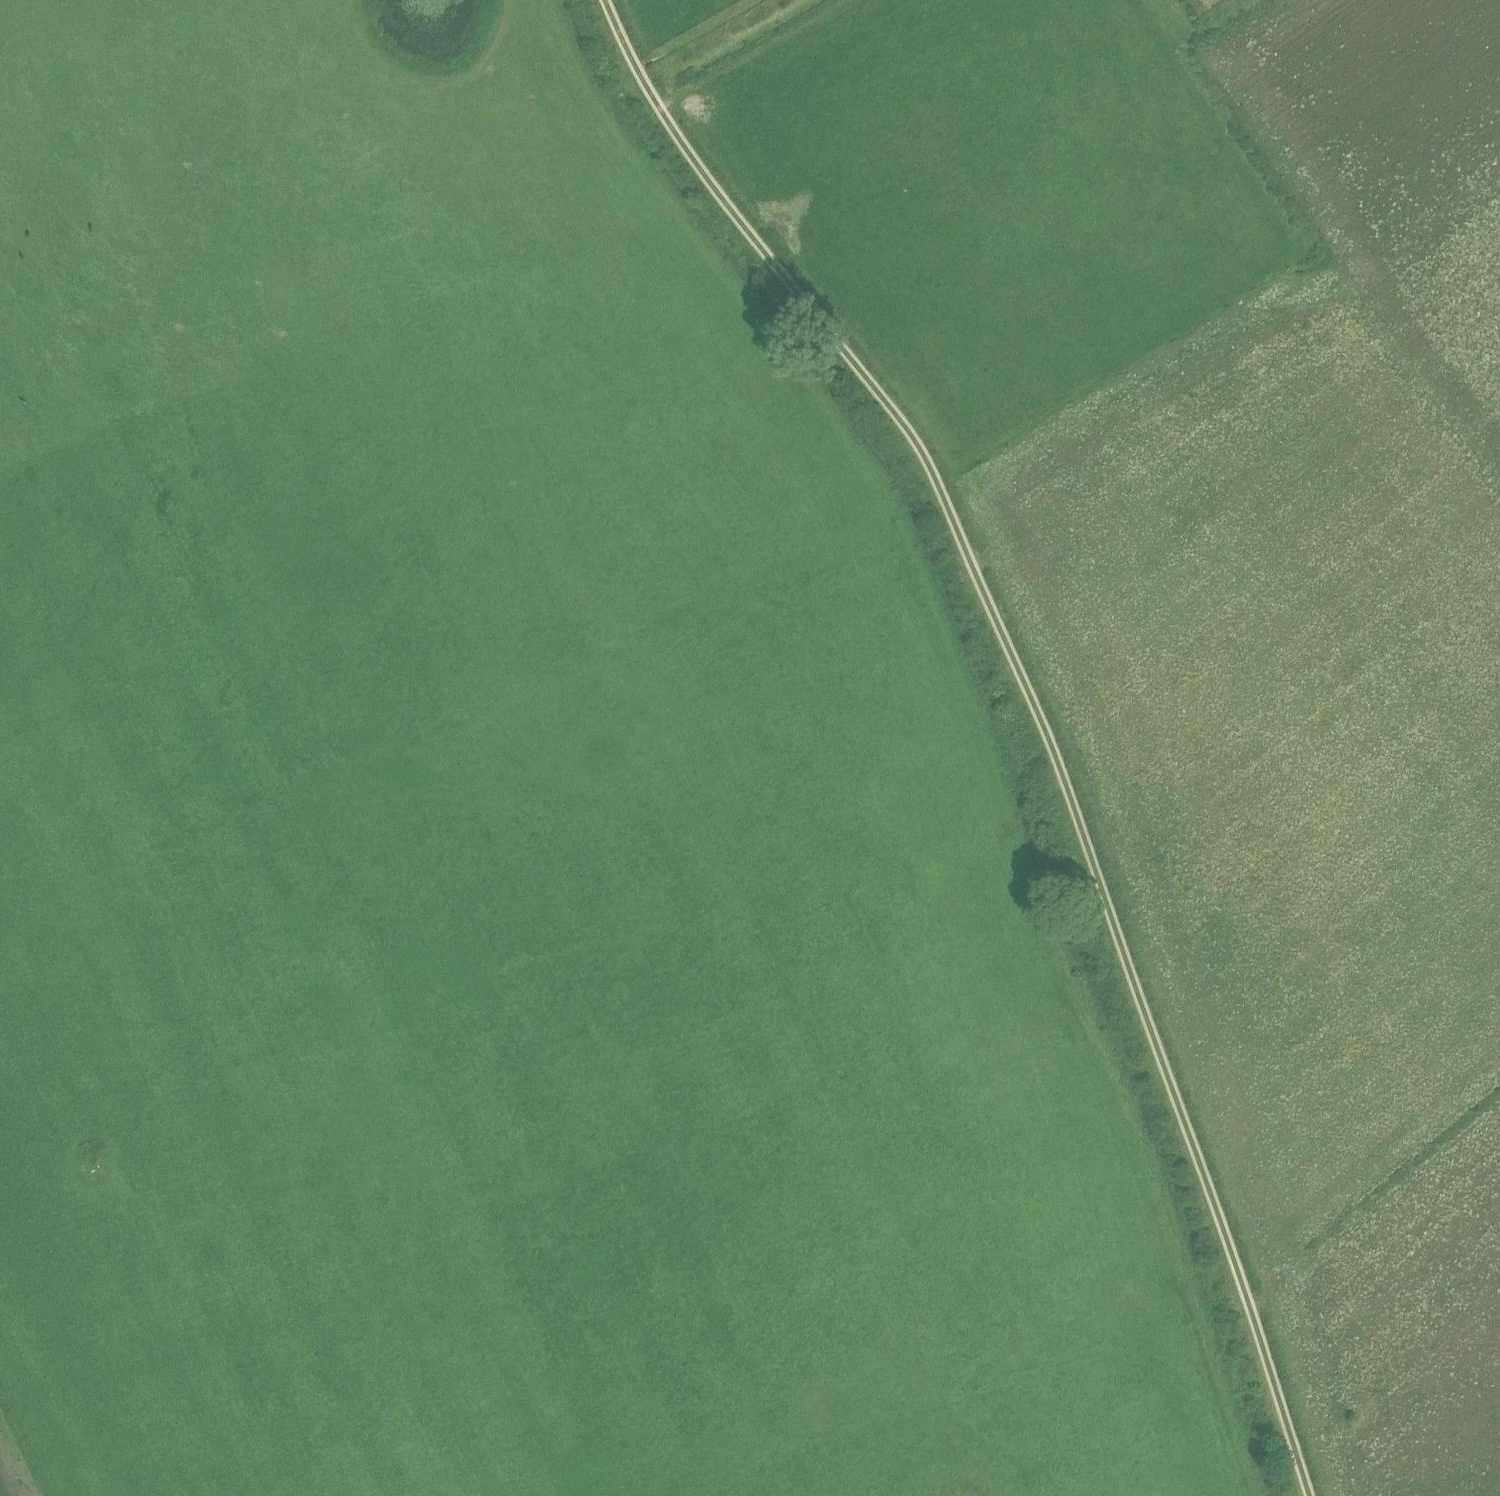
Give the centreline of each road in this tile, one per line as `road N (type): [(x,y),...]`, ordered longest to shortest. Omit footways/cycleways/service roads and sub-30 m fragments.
road 1 (track): [(1309,1495),(1222,1221),(1044,724),(940,486),(856,361),(707,180),(638,69)]

